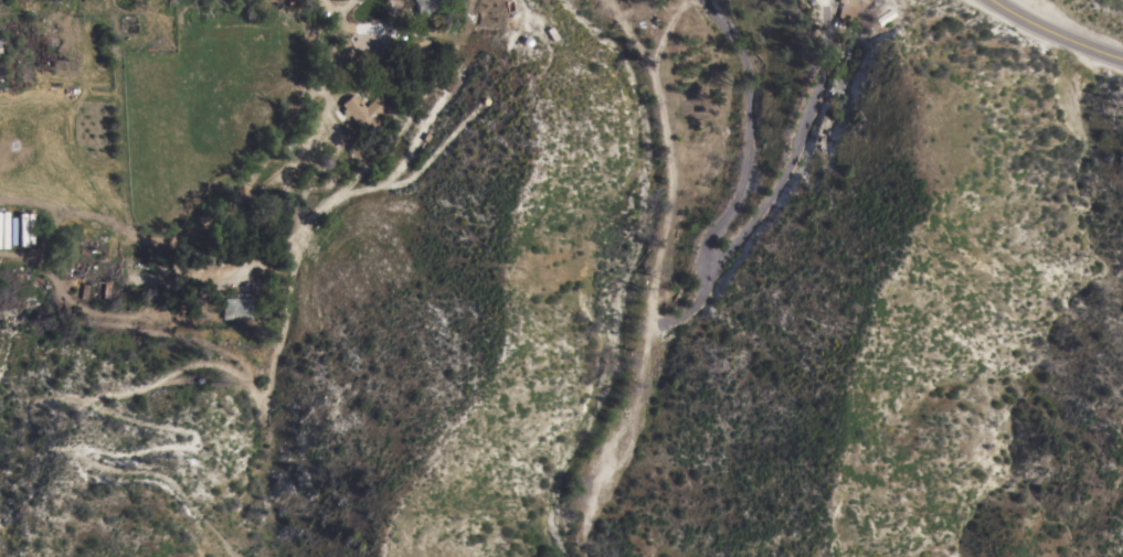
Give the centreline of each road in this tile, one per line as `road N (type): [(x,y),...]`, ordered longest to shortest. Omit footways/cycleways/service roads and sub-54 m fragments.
road 1 (residential): [(661,322),(698,297),(787,161),(822,67),(822,7)]
road 2 (residential): [(705,0),(740,47),(750,78),(741,185),(702,249),(704,279)]
road 3 (secondary): [(989,0),(1122,62)]

